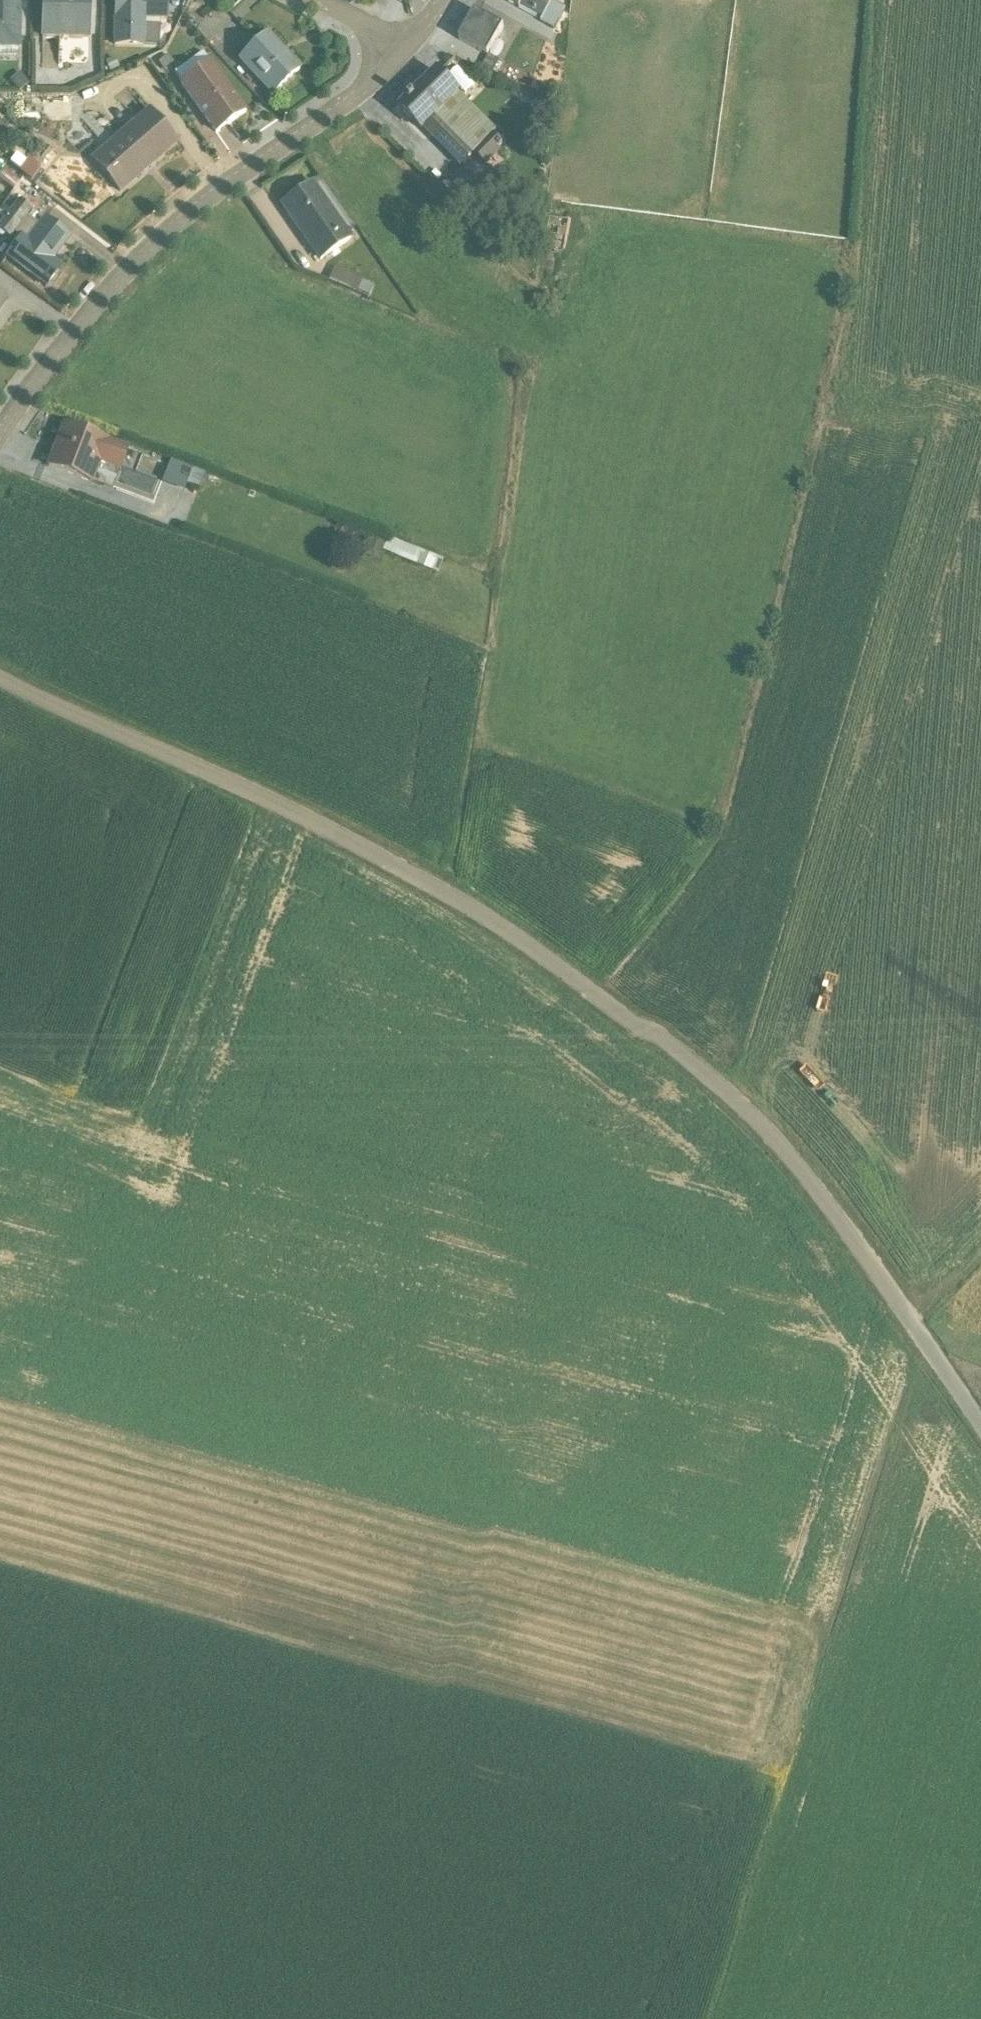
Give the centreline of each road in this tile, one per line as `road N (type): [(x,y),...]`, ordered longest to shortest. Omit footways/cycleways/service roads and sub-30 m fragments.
road 1 (unclassified): [(980,1435),(805,1185),(753,1127),(572,978),(347,841),(0,680)]
road 2 (unclassified): [(401,55),(136,259),(0,433)]

